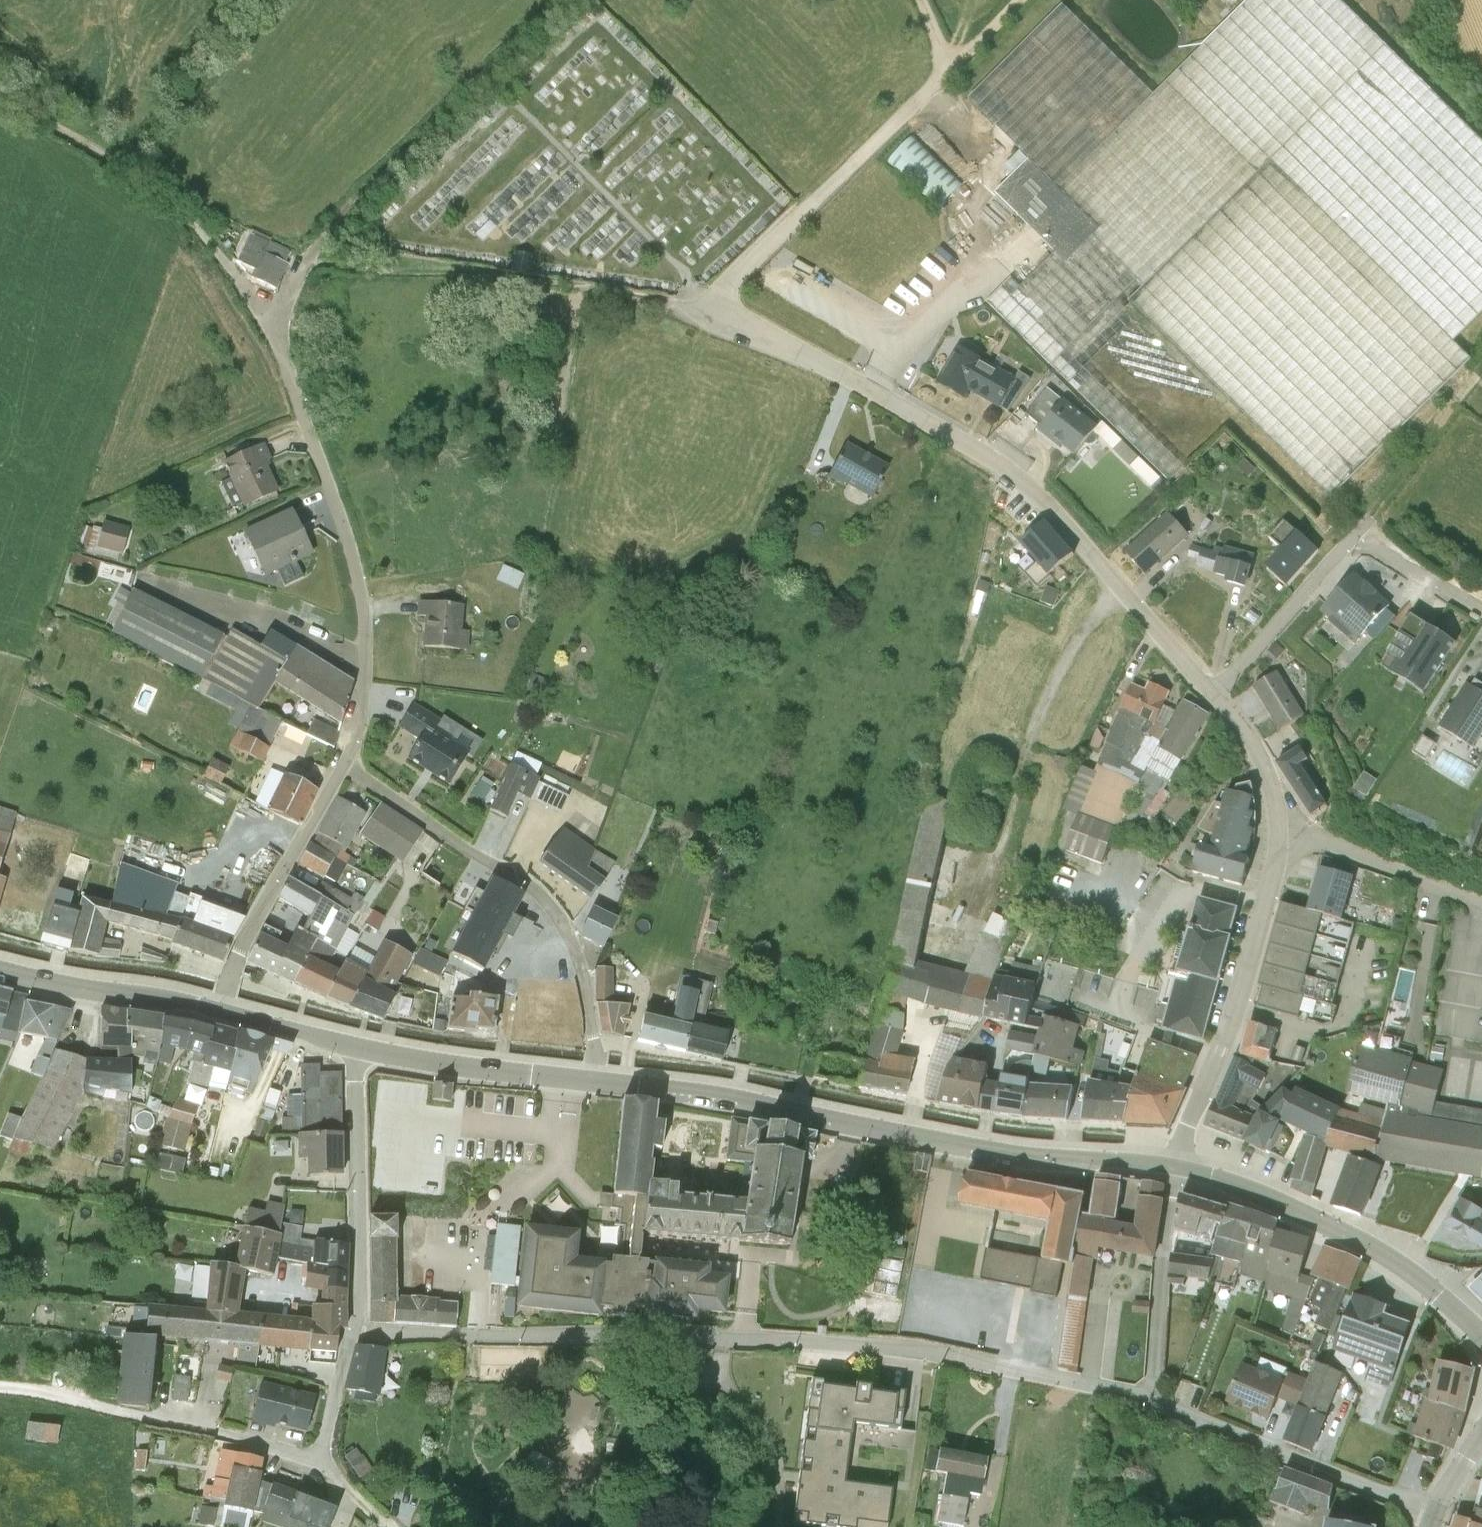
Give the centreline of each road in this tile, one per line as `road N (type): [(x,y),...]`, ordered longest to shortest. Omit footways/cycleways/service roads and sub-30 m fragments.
road 1 (residential): [(355,1331),(663,1332),(907,1349),(1150,1400)]
road 2 (residential): [(705,309),(961,444),(1033,493),(1211,692)]
road 3 (tertiary): [(1176,1170),(1027,1155),(701,1091),(594,1081)]
road 4 (residential): [(343,767),(363,697),(366,622),(338,505),(271,320)]
road 5 (residential): [(594,1081),(591,1018),(560,919),(515,874),(343,767)]
road 6 (residential): [(1481,613),(1350,539),(1211,692)]
road 7 (tertiary): [(1481,1341),(1414,1271),(1361,1240),(1230,1184),(1176,1170)]
road 8 (residential): [(1277,833),(1235,1009),(1186,1123),(1176,1170)]
road 9 (residential): [(1150,1400),(1435,1514)]
road 10 (residential): [(361,1047),(353,1081),(355,1331)]
road 11 (residential): [(222,1009),(243,943),(343,767)]
road 12 (tertiary): [(594,1081),(361,1047)]
road 13 (residential): [(1150,1400),(1176,1170)]
road 14 (tertiary): [(0,969),(222,1009)]
road 15 (unclassified): [(1481,902),(1315,836),(1277,833)]
road 16 (unclassified): [(398,155),(305,259),(271,320)]
road 17 (track): [(952,69),(803,210)]
road 18 (track): [(0,95),(166,195)]
road 19 (unclassified): [(320,1457),(137,1414)]
road 20 (unclassified): [(271,320),(166,195)]
road 21 (residential): [(1211,692),(1254,749),(1270,782),(1277,833)]
road 22 (tertiary): [(222,1009),(361,1047)]
road 23 (track): [(137,1414),(0,1388)]
road 24 (unclassified): [(803,210),(705,309)]
road 25 (residential): [(320,1457),(355,1331)]

